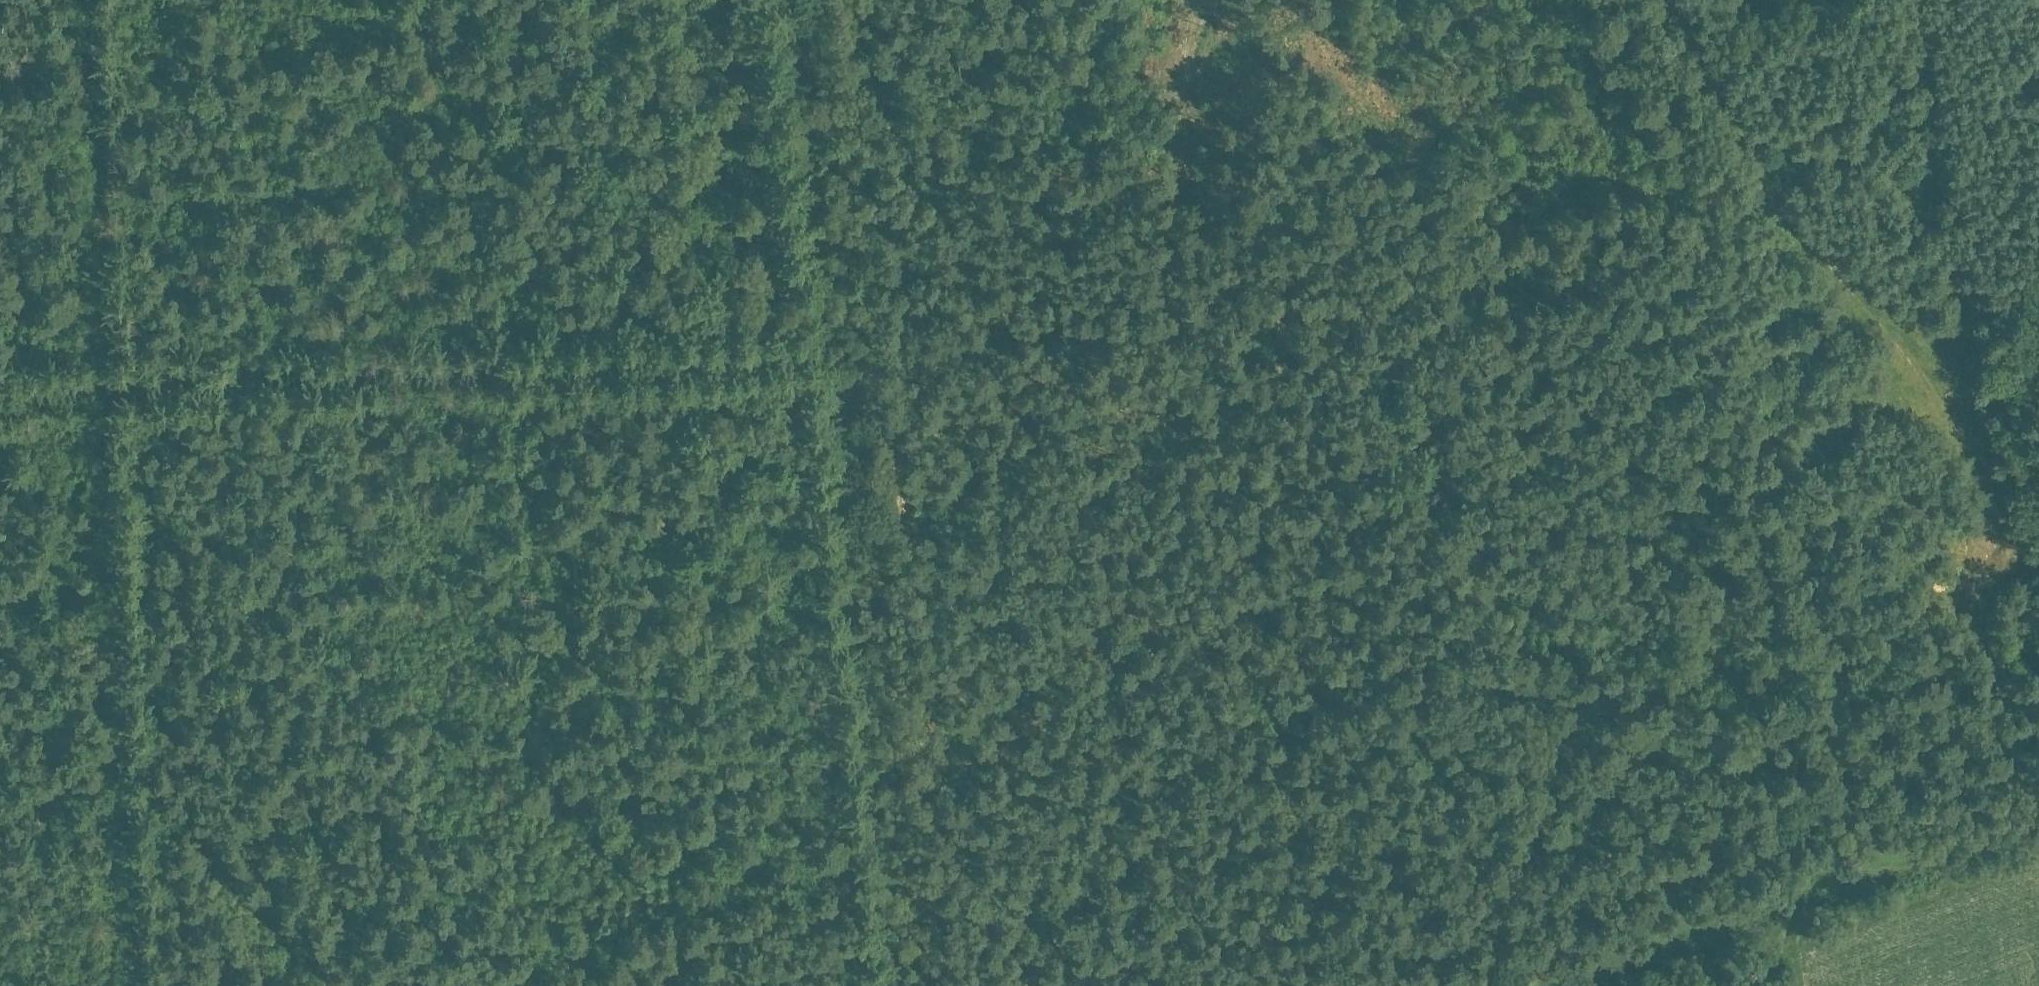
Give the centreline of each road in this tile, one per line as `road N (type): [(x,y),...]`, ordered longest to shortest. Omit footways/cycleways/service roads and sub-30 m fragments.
road 1 (track): [(1679,0),(1797,230),(1930,390),(1986,497)]

